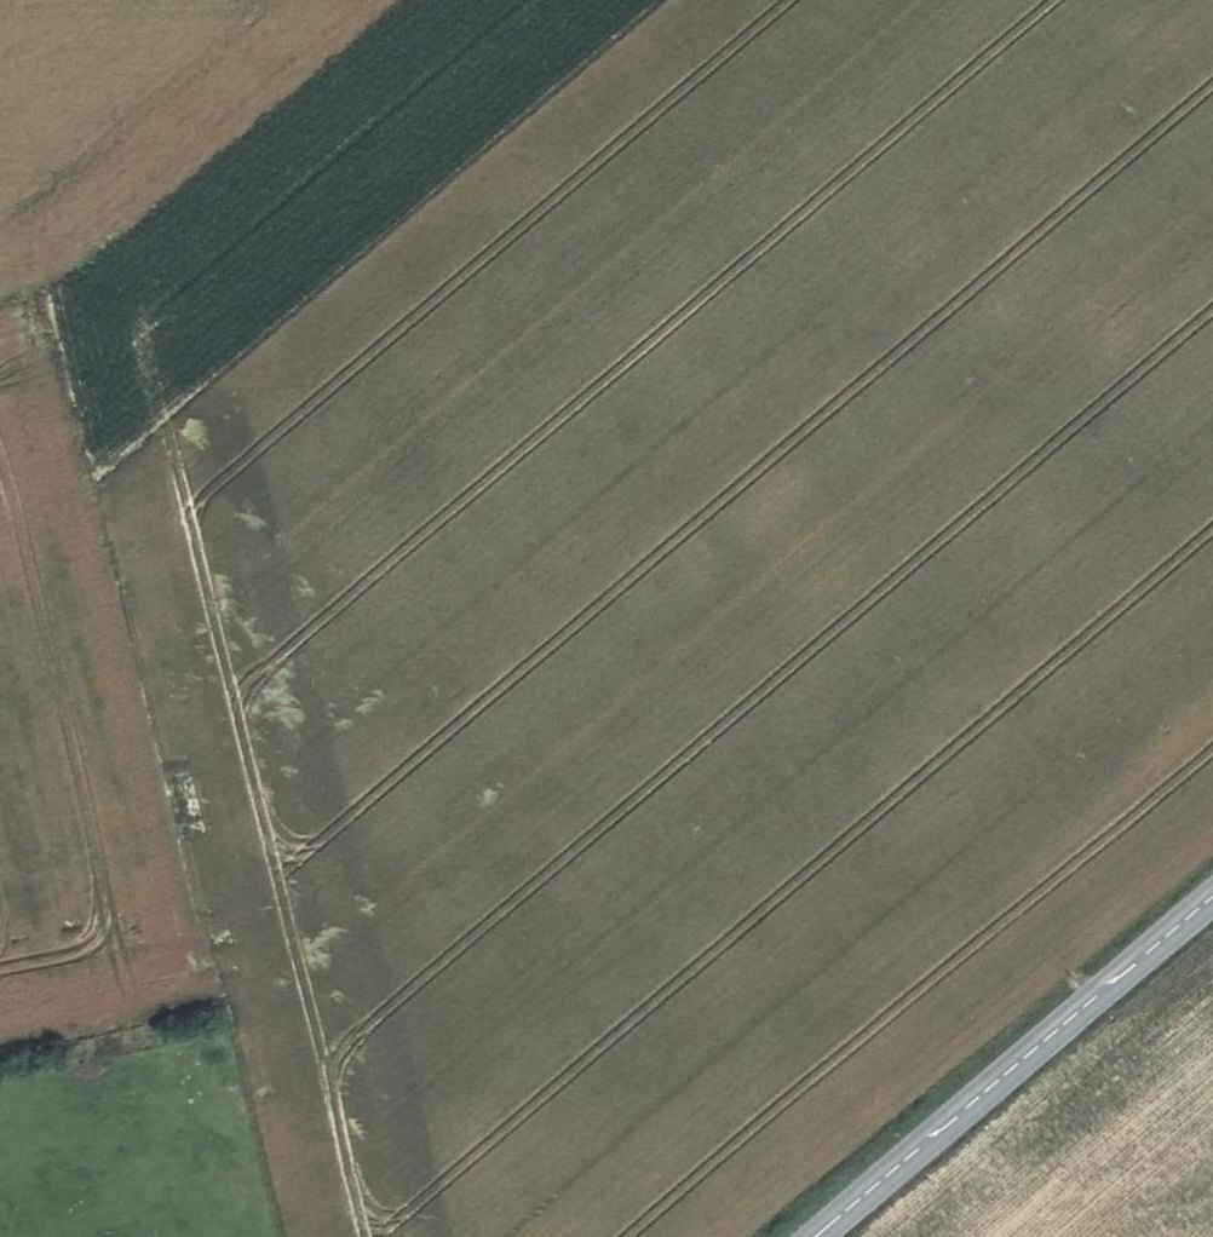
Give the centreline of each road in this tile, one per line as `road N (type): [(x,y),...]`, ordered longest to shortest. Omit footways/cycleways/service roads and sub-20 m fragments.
road 1 (secondary): [(813,1236),(1212,892)]

